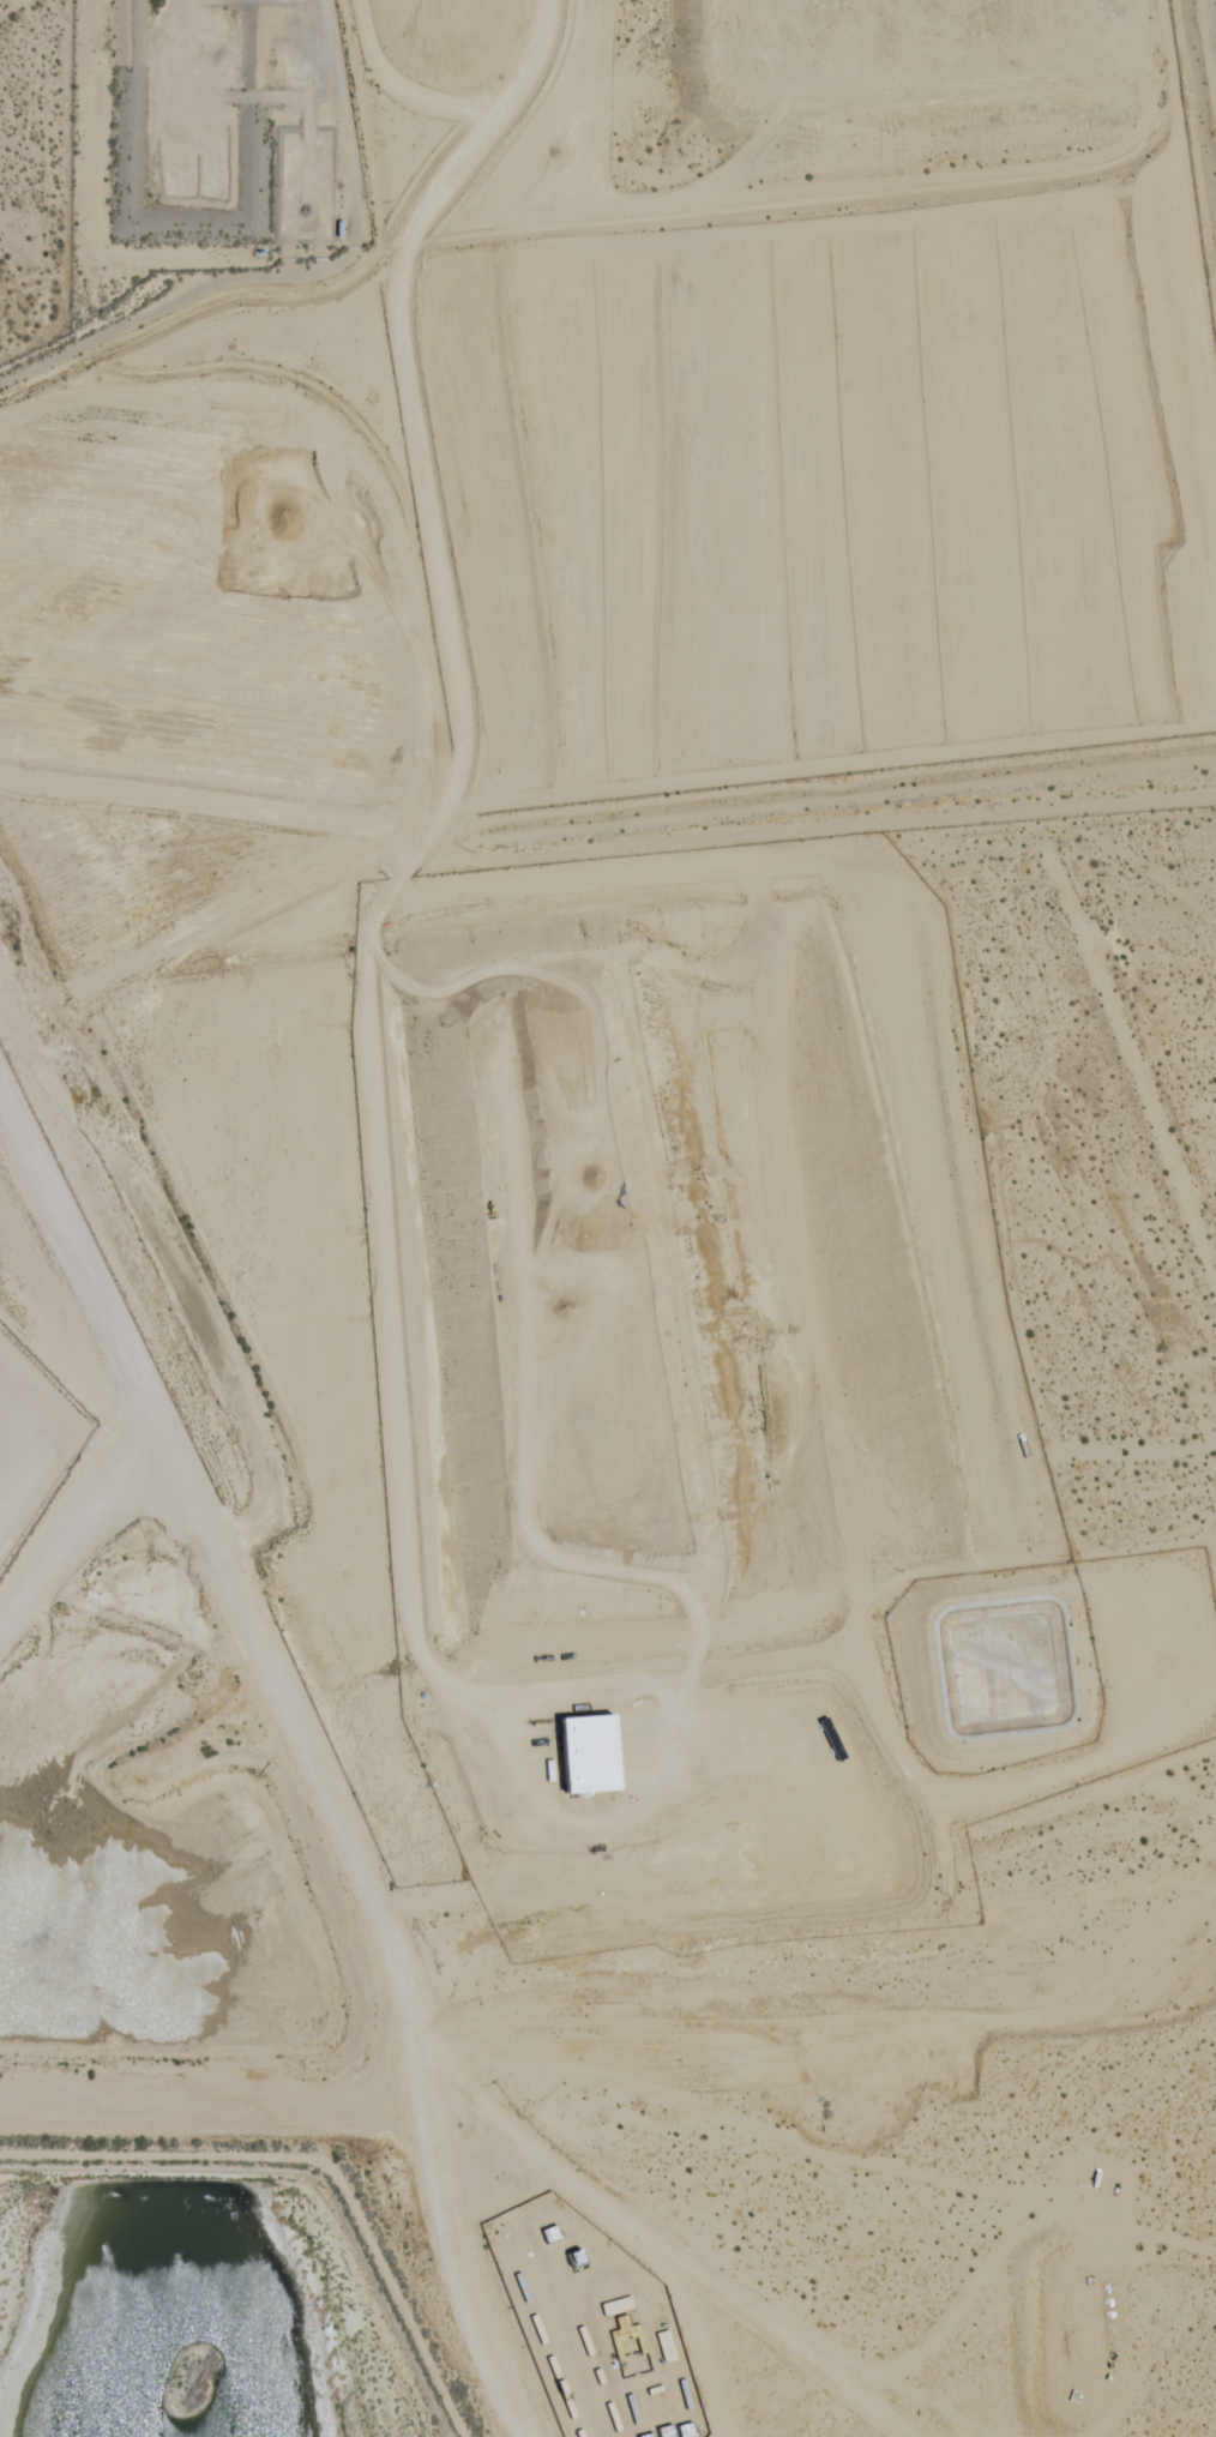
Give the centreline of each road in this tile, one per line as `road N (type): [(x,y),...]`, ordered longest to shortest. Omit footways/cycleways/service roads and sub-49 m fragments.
road 1 (track): [(139,1410),(260,1668),(360,1909),(403,2030),(437,2209),(528,2436)]
road 2 (track): [(0,1623),(139,1410)]

